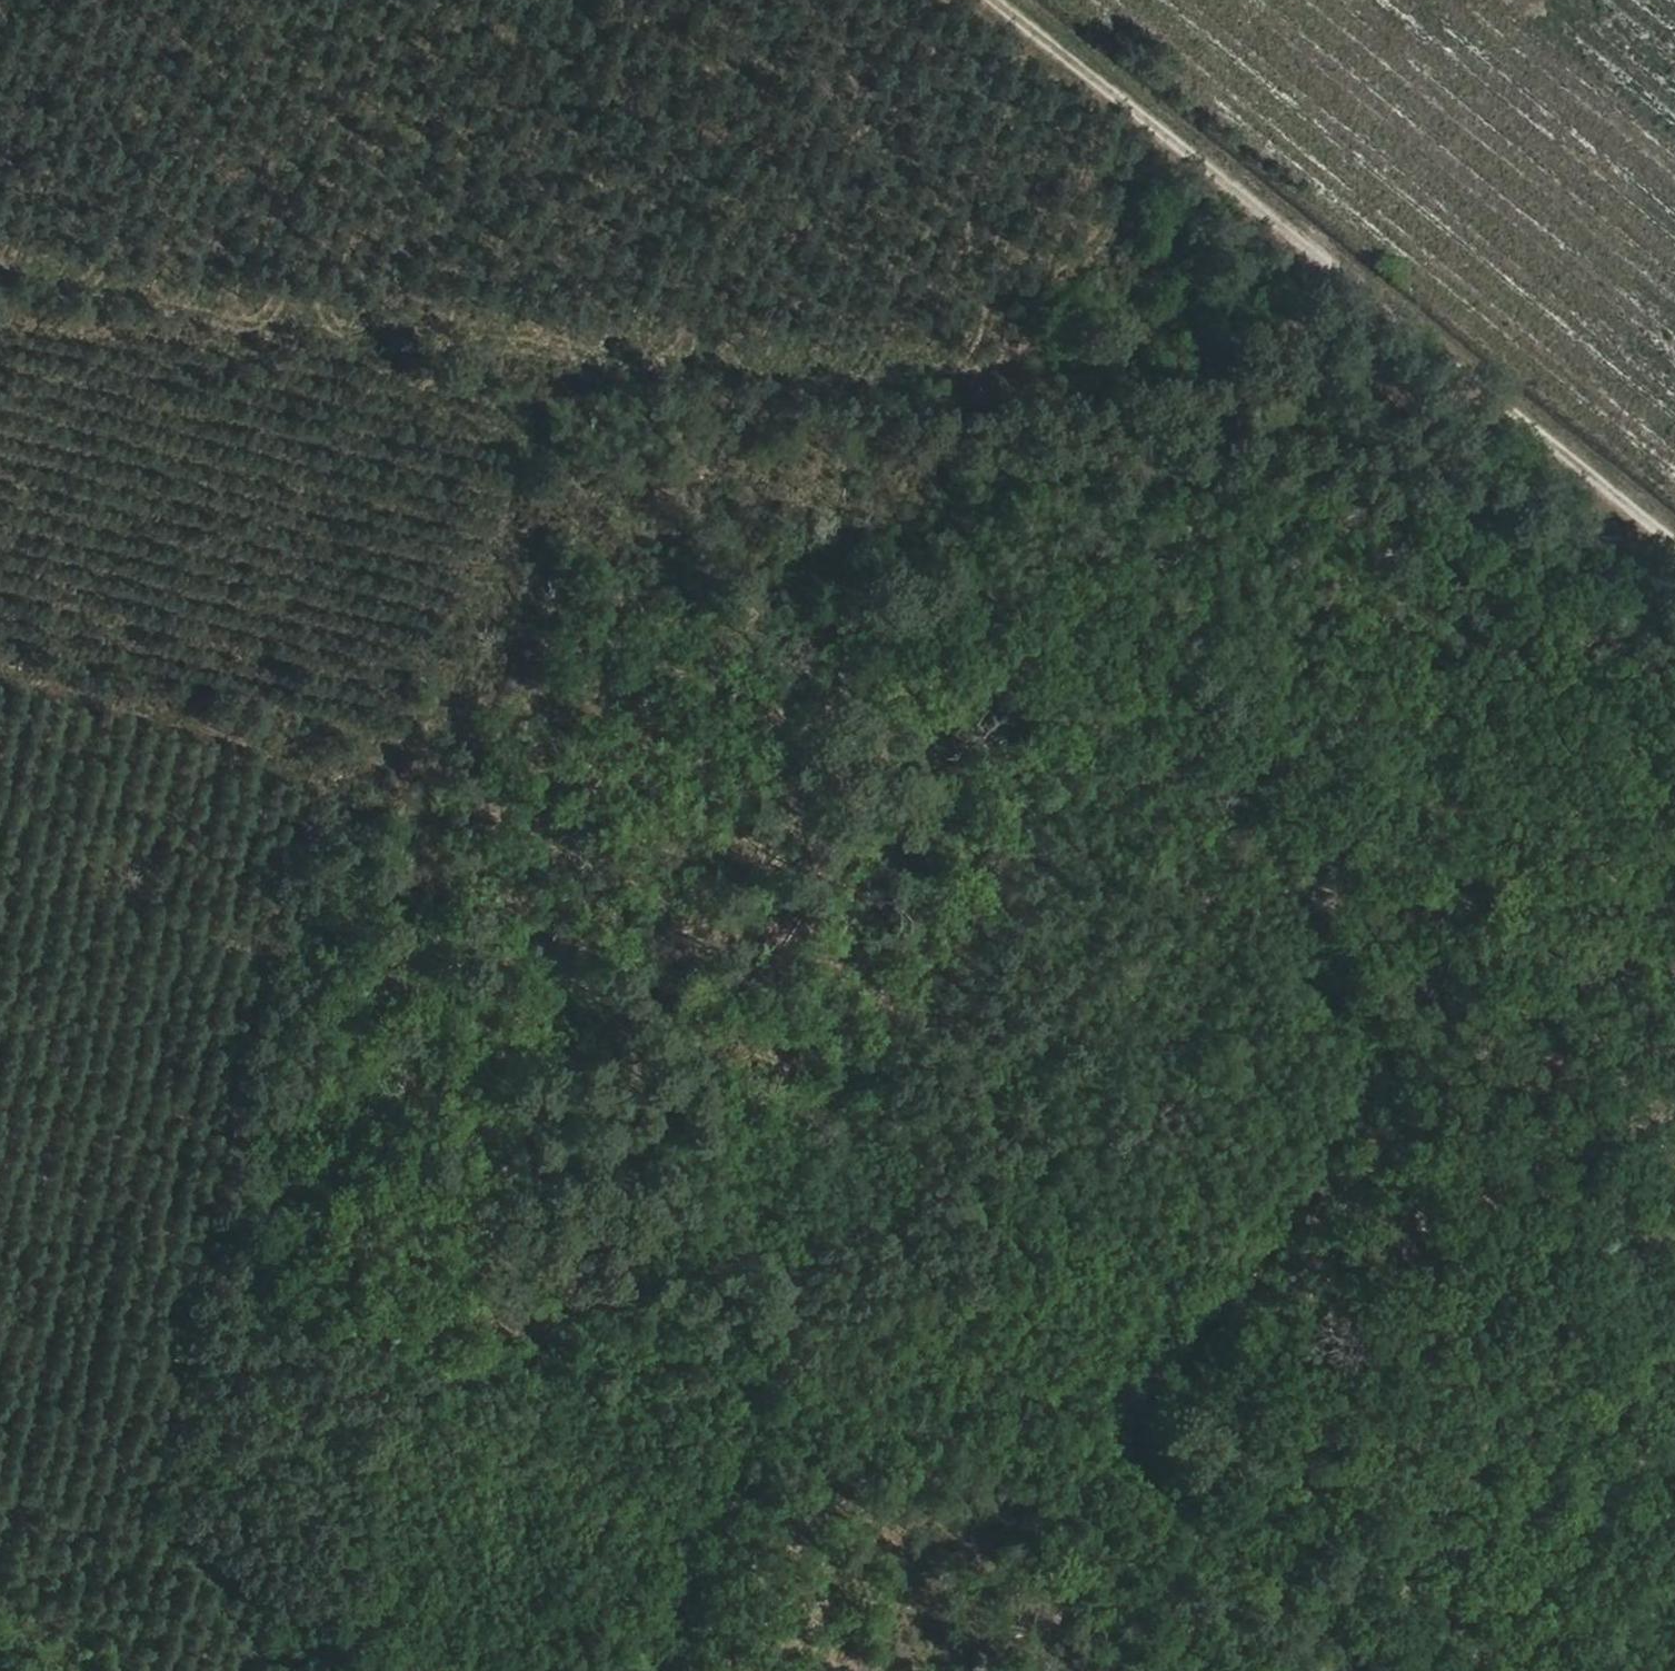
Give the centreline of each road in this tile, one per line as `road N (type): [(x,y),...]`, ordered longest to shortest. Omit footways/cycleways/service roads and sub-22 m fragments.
road 1 (track): [(1000,0),(1674,544)]
road 2 (track): [(409,1670),(169,1523),(0,1548)]

